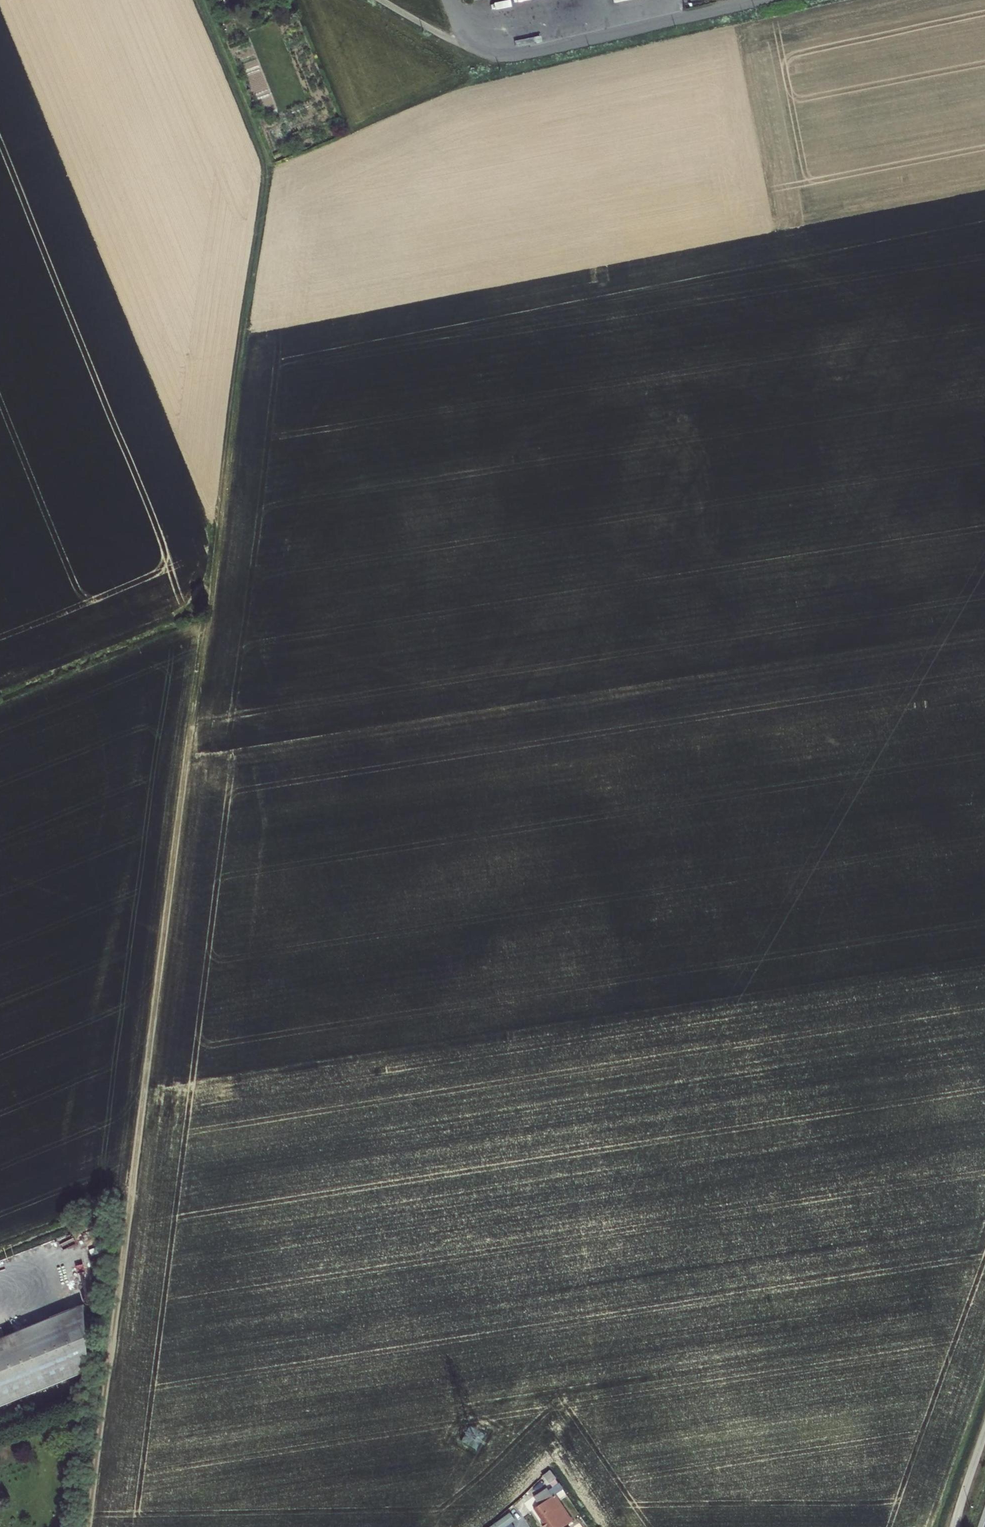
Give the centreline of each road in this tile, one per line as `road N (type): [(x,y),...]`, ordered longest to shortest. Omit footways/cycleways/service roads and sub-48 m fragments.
road 1 (track): [(88,1526),(268,168),(195,0)]
road 2 (residential): [(770,0),(517,57),(474,47),(449,0)]

